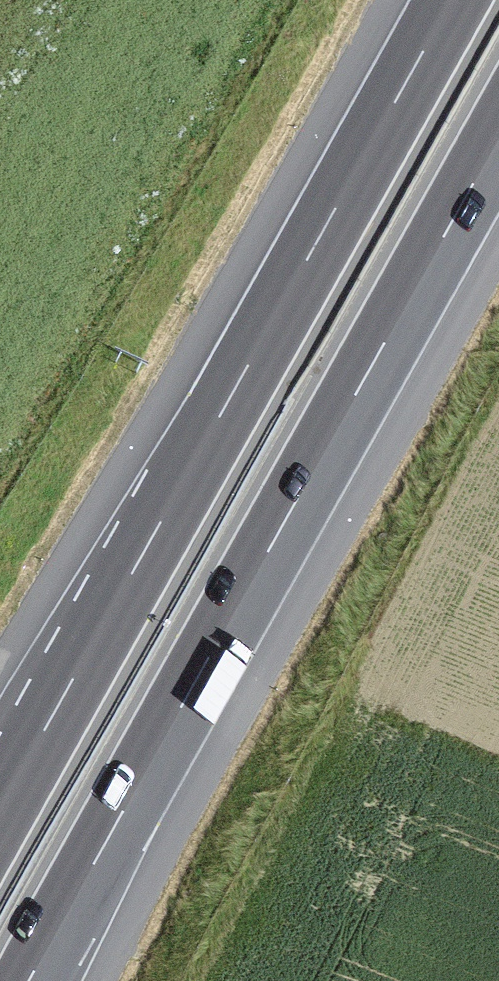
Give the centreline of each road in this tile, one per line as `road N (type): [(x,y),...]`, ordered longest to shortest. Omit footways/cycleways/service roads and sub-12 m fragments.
road 1 (motorway): [(28,980),(498,136)]
road 2 (motorway): [(451,0),(0,810)]

